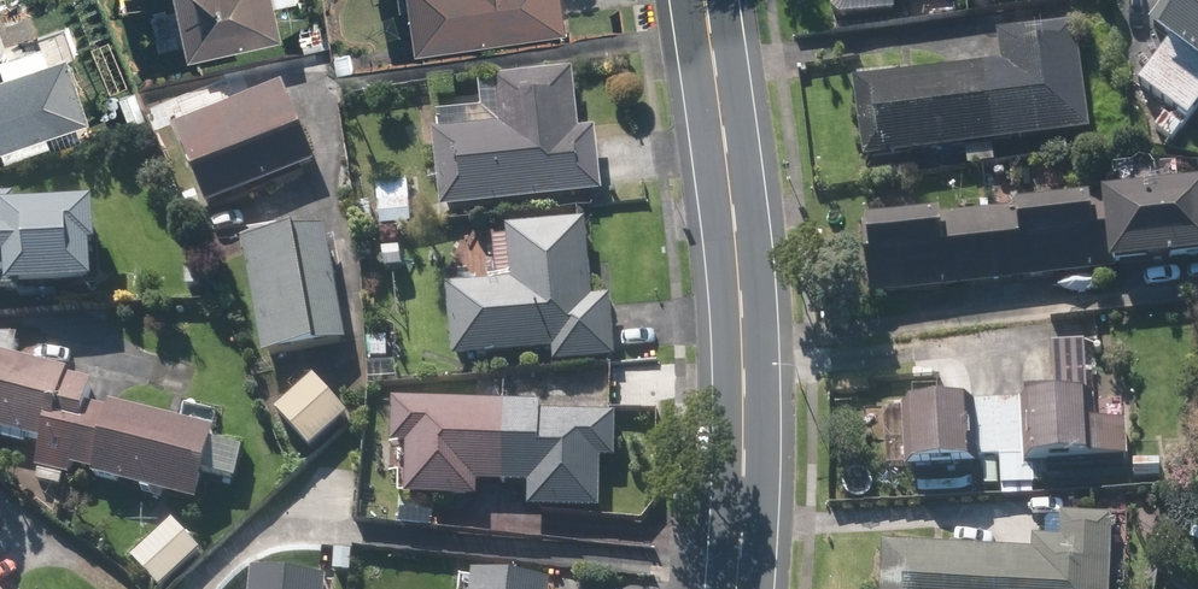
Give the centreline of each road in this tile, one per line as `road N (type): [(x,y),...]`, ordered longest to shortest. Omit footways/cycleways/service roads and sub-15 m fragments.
road 1 (secondary): [(705,0),(737,253),(736,588)]

